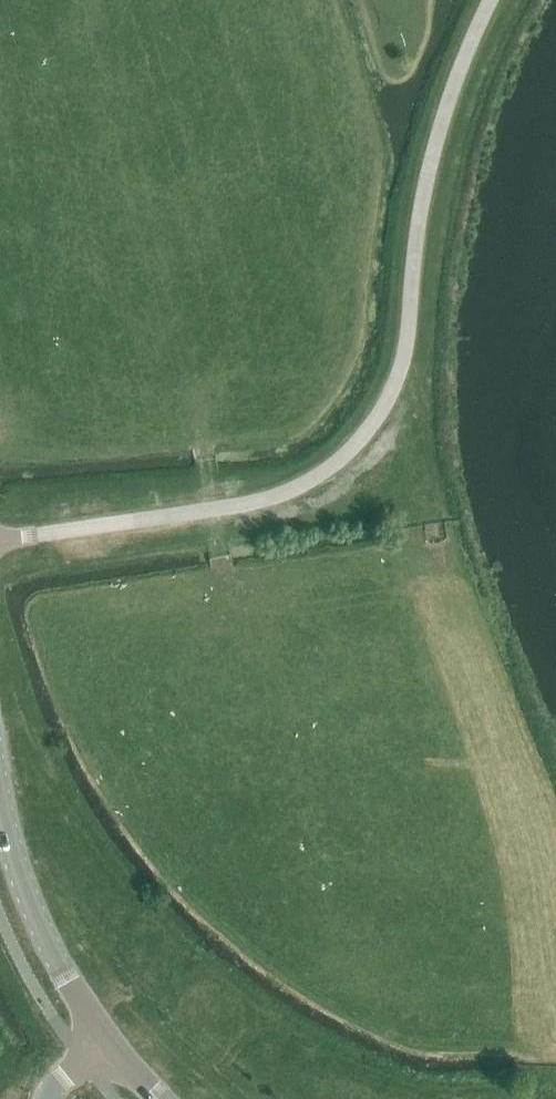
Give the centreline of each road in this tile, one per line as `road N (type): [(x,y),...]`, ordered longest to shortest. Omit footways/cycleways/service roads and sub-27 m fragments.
road 1 (unclassified): [(0,541),(249,503),(291,491),(343,456),(394,377),(407,334),(431,159),(490,0)]
road 2 (secondary): [(112,1040),(49,943),(0,796)]

